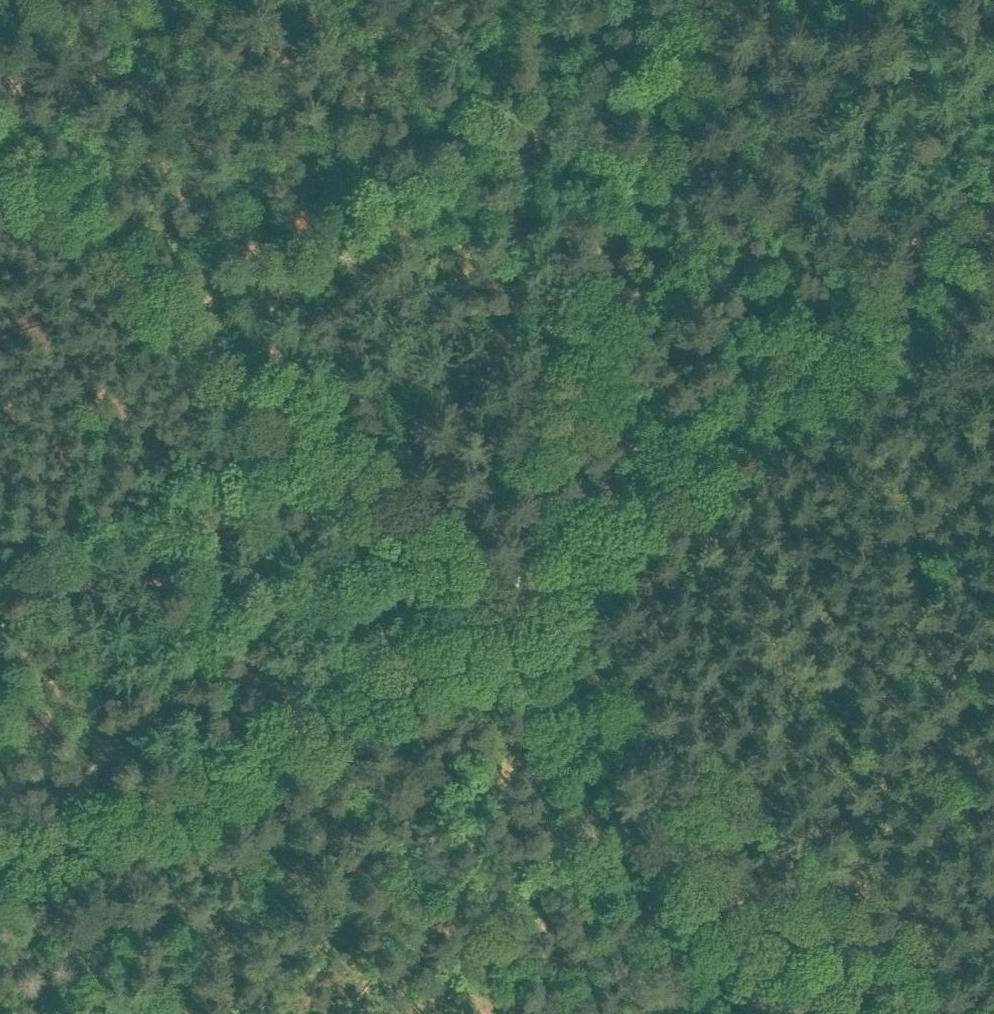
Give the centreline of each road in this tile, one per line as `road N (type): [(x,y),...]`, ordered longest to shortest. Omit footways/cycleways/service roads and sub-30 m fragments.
road 1 (track): [(679,0),(491,571),(490,618)]
road 2 (track): [(490,618),(993,222)]
road 3 (track): [(490,618),(462,637),(432,586),(379,546),(0,736)]
road 4 (track): [(379,546),(0,173)]
road 5 (track): [(12,870),(192,797),(462,637)]
road 6 (track): [(490,618),(692,1013)]
road 7 (track): [(0,873),(12,870),(126,942),(193,1013)]

